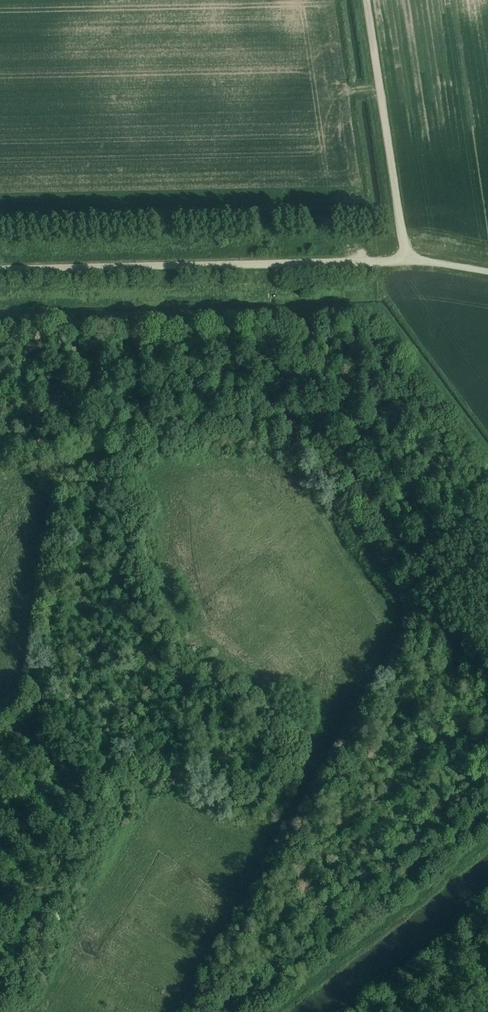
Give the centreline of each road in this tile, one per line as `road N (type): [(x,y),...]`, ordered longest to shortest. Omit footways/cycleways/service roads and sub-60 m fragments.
road 1 (unclassified): [(0,270),(406,261),(368,0)]

